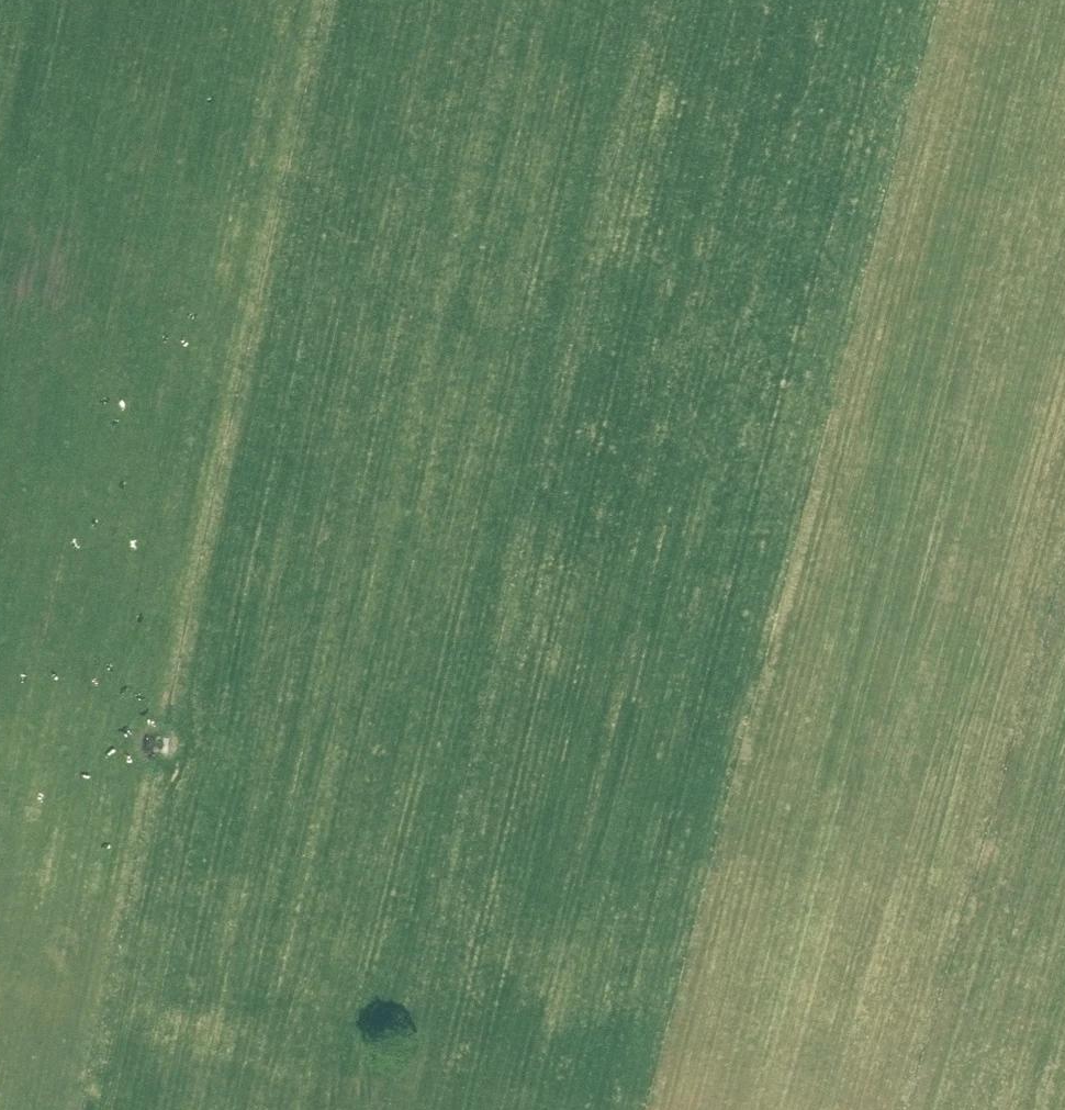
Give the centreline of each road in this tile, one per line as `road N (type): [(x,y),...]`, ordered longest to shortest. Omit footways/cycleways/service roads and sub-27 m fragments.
road 1 (unclassified): [(1021,1109),(1064,958)]

